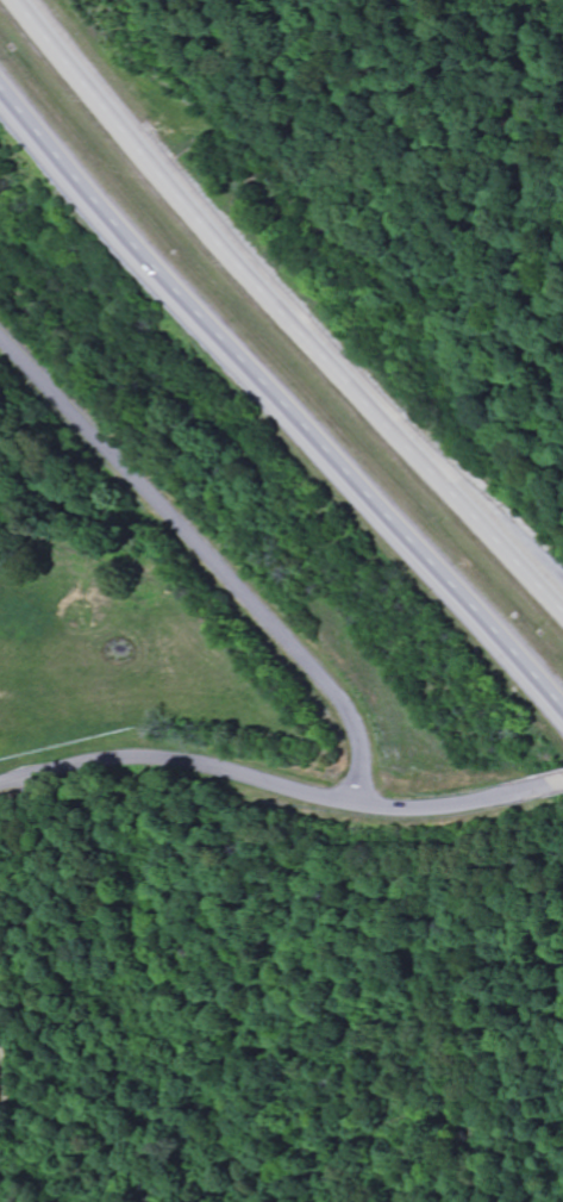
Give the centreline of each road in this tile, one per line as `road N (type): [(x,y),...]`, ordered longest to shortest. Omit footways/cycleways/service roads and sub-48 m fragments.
road 1 (motorway): [(0,78),(562,718)]
road 2 (motorway): [(562,624),(12,0)]
road 3 (residential): [(0,339),(325,687),(358,754),(362,804)]
road 4 (residential): [(530,791),(439,806),(381,806),(156,759),(0,784)]
road 5 (residential): [(40,774),(56,871),(0,982)]

